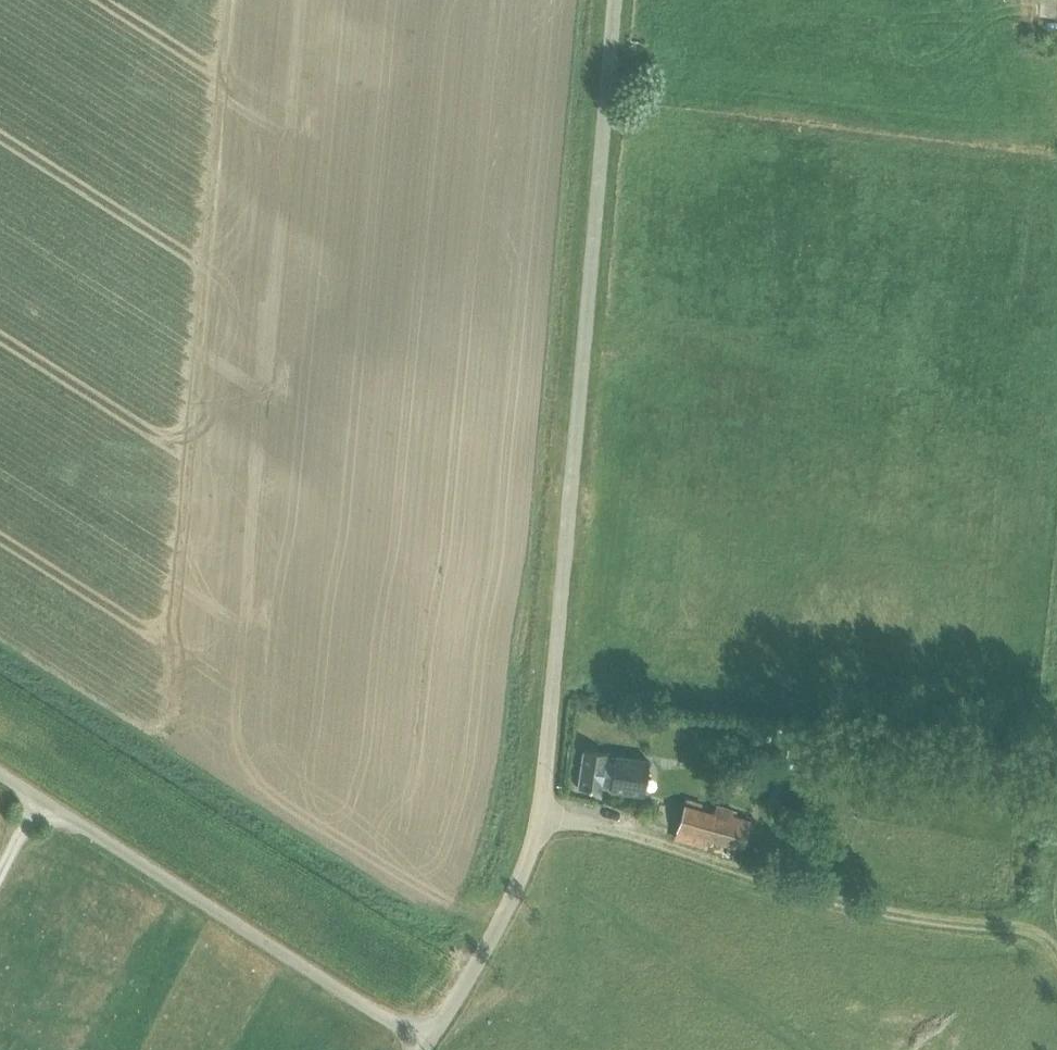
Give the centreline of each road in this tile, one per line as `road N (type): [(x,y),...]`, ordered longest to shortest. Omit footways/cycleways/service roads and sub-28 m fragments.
road 1 (unclassified): [(427,1041),(518,882),(541,812),(616,0)]
road 2 (track): [(1035,933),(891,912),(541,812)]
road 3 (unclassified): [(427,1041),(0,776)]
road 4 (track): [(1035,933),(1056,791)]

